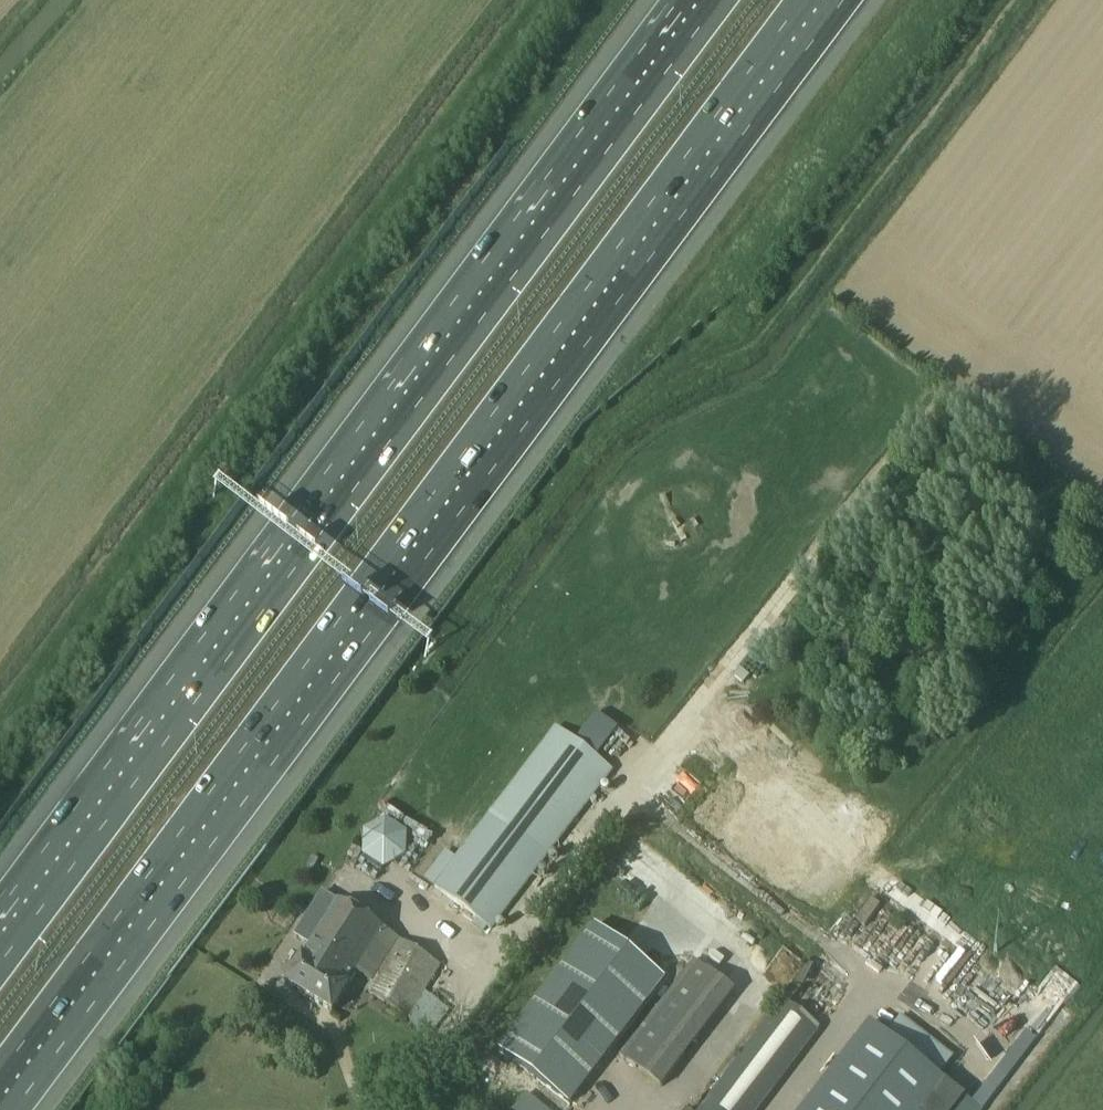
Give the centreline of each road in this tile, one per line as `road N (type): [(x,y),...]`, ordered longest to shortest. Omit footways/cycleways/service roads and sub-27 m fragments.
road 1 (motorway): [(0,1100),(823,0)]
road 2 (motorway): [(700,0),(0,935)]

